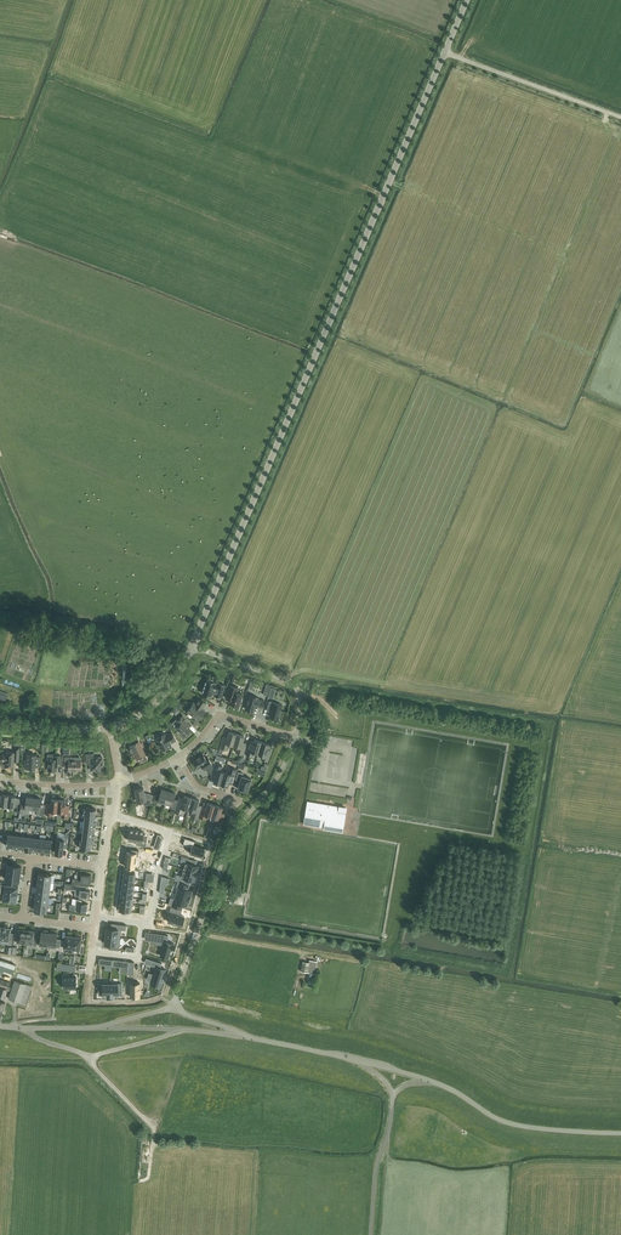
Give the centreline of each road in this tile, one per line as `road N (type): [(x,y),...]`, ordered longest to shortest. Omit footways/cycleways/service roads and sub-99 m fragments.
road 1 (tertiary): [(192,645),(445,52)]
road 2 (unclassified): [(172,1010),(233,834),(271,787),(295,738)]
road 3 (unclassified): [(427,1080),(508,1123),(620,1133)]
road 4 (unclassified): [(620,117),(445,52)]
road 5 (residential): [(109,818),(169,832),(151,925),(143,925)]
road 6 (unclassified): [(295,738),(300,700),(290,684),(192,645)]
road 7 (unclassified): [(247,1038),(99,1028)]
road 8 (unclassified): [(370,1234),(393,1097)]
road 9 (residential): [(178,757),(220,715),(295,738)]
road 10 (track): [(0,675),(57,688),(125,689)]
road 11 (tertiary): [(192,645),(165,694),(109,728)]
road 12 (residential): [(0,780),(120,782)]

